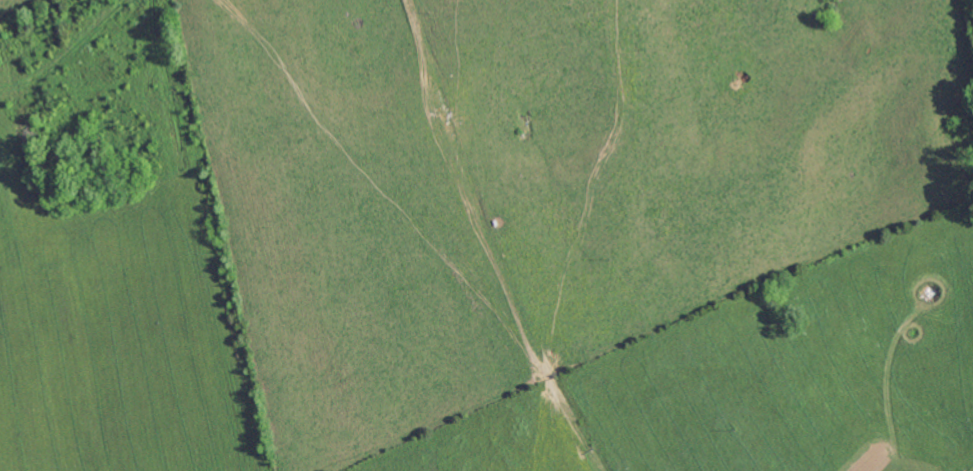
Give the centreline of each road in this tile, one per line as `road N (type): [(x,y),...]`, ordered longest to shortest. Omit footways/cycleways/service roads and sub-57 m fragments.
road 1 (residential): [(602,470),(508,318),(363,0)]

